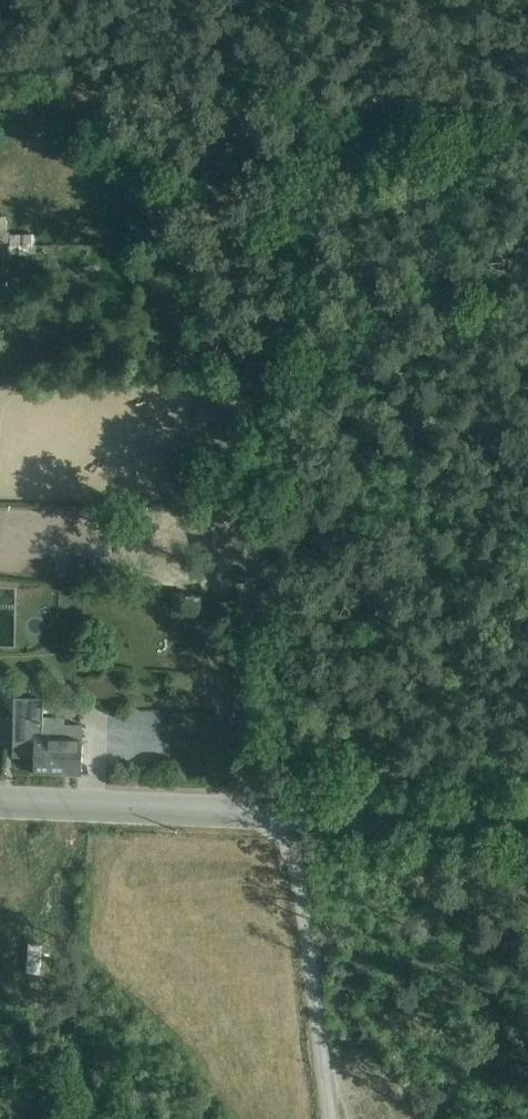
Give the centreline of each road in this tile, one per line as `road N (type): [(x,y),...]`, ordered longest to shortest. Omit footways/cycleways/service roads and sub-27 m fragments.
road 1 (track): [(289,120),(275,143),(245,782),(271,812)]
road 2 (unclassified): [(527,821),(0,802)]
road 3 (track): [(333,1118),(297,858),(271,812)]
road 4 (track): [(527,110),(351,106),(289,120)]

